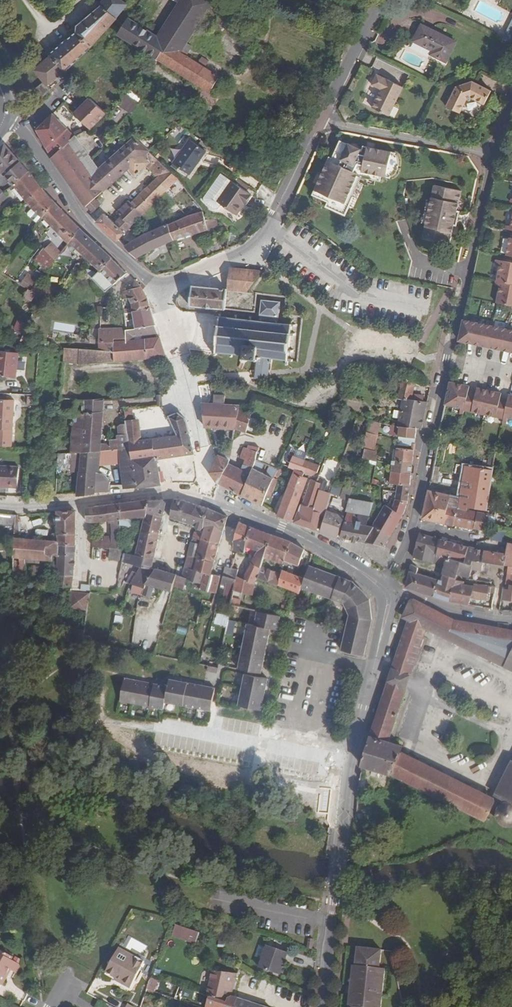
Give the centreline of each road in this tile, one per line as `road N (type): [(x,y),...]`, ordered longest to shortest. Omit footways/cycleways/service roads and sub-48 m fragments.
road 1 (residential): [(387,584),(414,519),(491,155)]
road 2 (residential): [(321,1006),(352,750),(379,645)]
road 3 (residential): [(160,288),(84,222),(17,127),(4,120)]
road 4 (residential): [(160,288),(191,402),(201,486)]
road 5 (residential): [(491,155),(318,124)]
road 6 (tertiary): [(318,124),(381,0)]
road 7 (residential): [(268,225),(243,253),(160,288)]
road 8 (residential): [(395,592),(511,621)]

